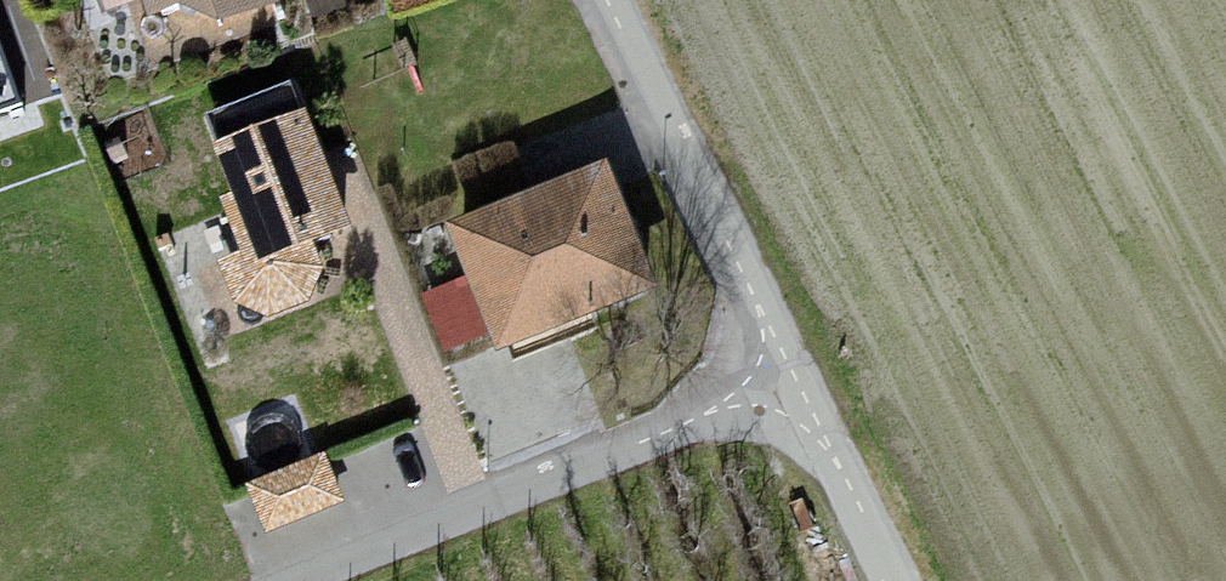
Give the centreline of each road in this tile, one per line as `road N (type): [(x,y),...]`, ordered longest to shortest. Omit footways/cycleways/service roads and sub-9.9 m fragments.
road 1 (residential): [(796,380),(306,580)]
road 2 (residential): [(609,0),(796,380)]
road 3 (residential): [(796,380),(897,580)]

